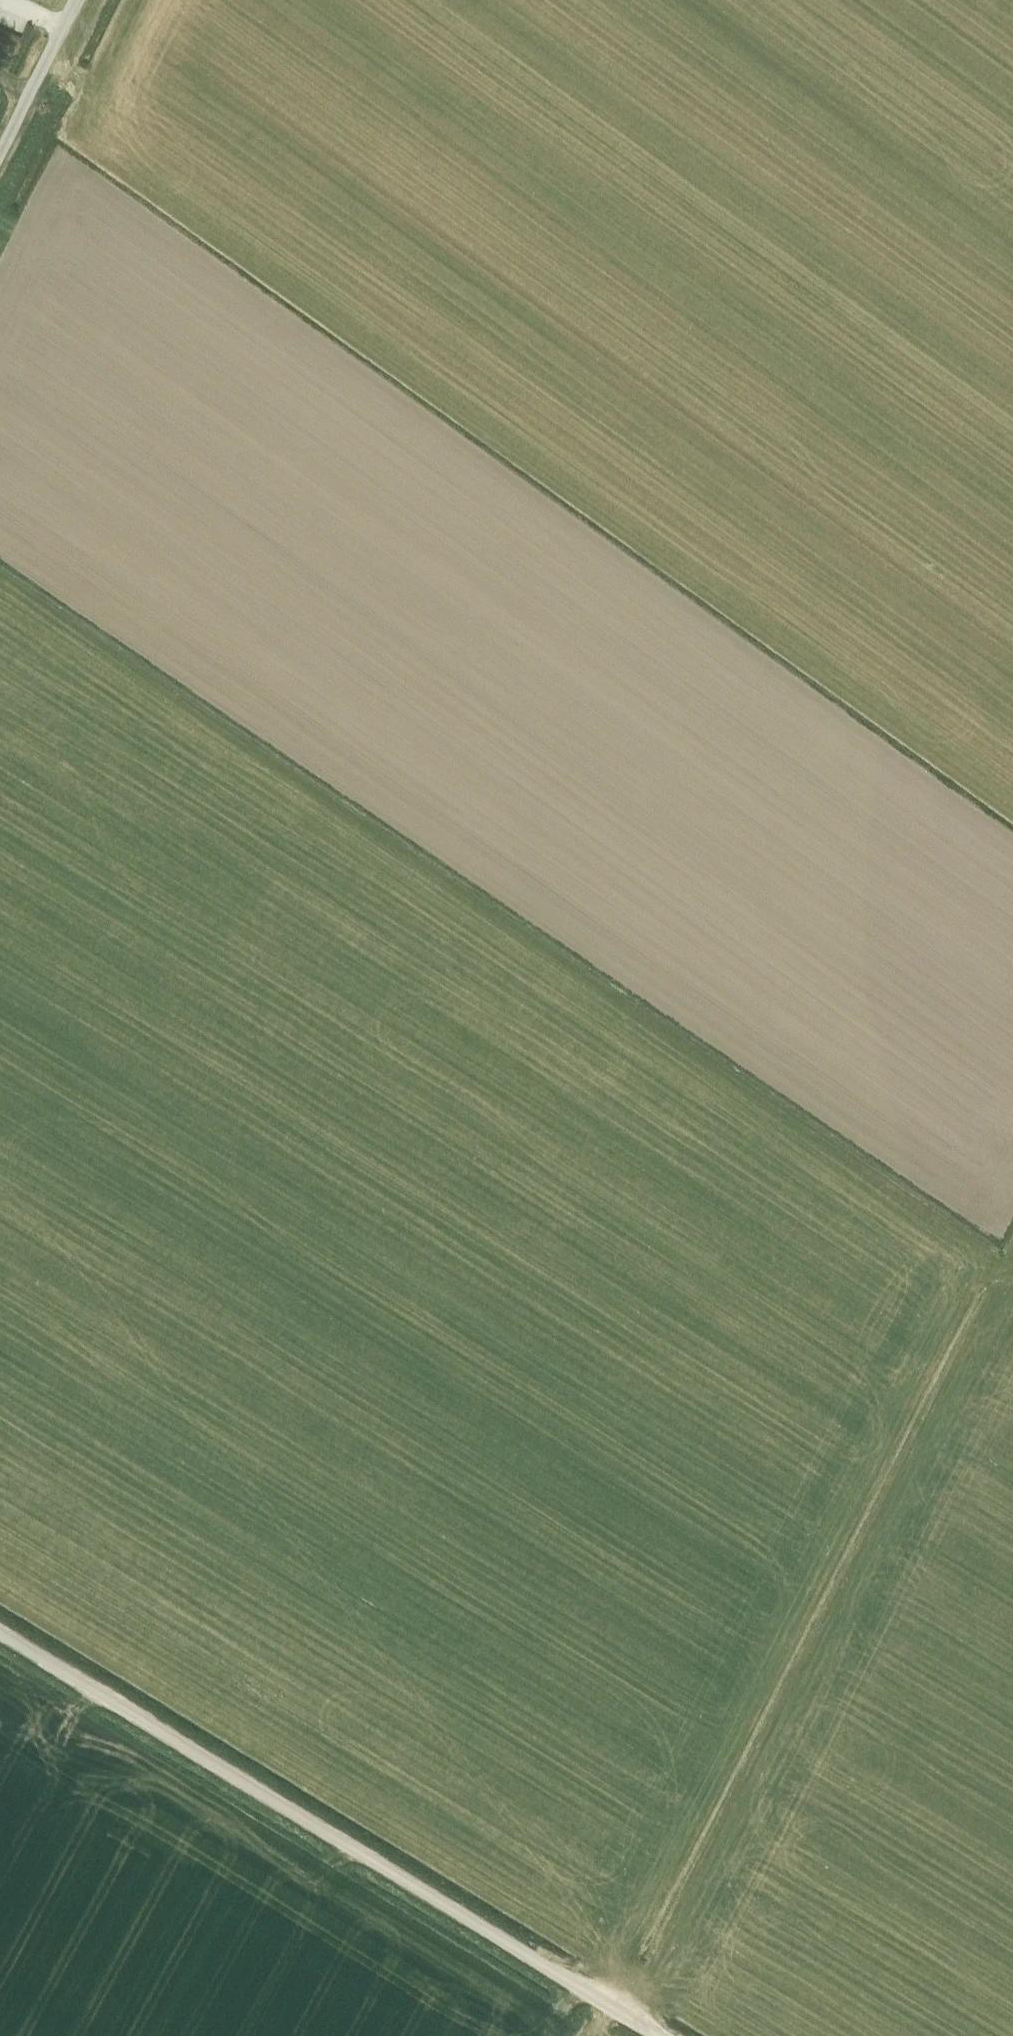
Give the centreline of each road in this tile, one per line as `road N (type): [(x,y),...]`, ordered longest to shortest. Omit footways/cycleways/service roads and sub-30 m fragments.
road 1 (unclassified): [(668,2035),(0,1625)]
road 2 (unclassified): [(0,152),(73,0)]

